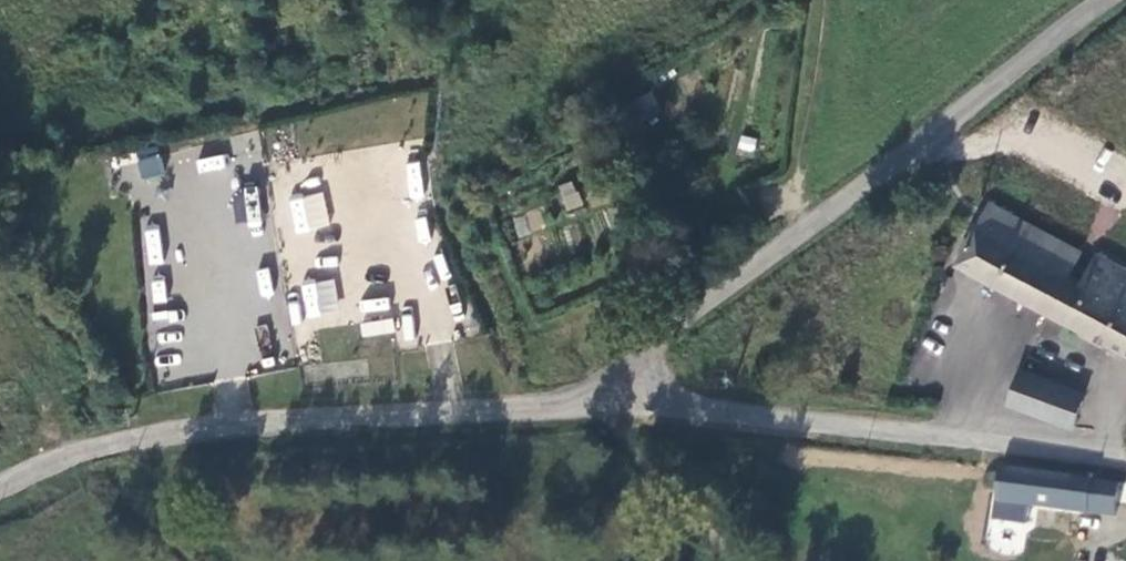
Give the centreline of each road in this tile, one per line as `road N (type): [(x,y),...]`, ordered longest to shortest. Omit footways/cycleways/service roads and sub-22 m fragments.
road 1 (unclassified): [(1107,0),(684,314),(638,365),(625,407)]
road 2 (unclassified): [(98,444),(325,419),(625,407)]
road 3 (track): [(625,407),(1125,461)]

